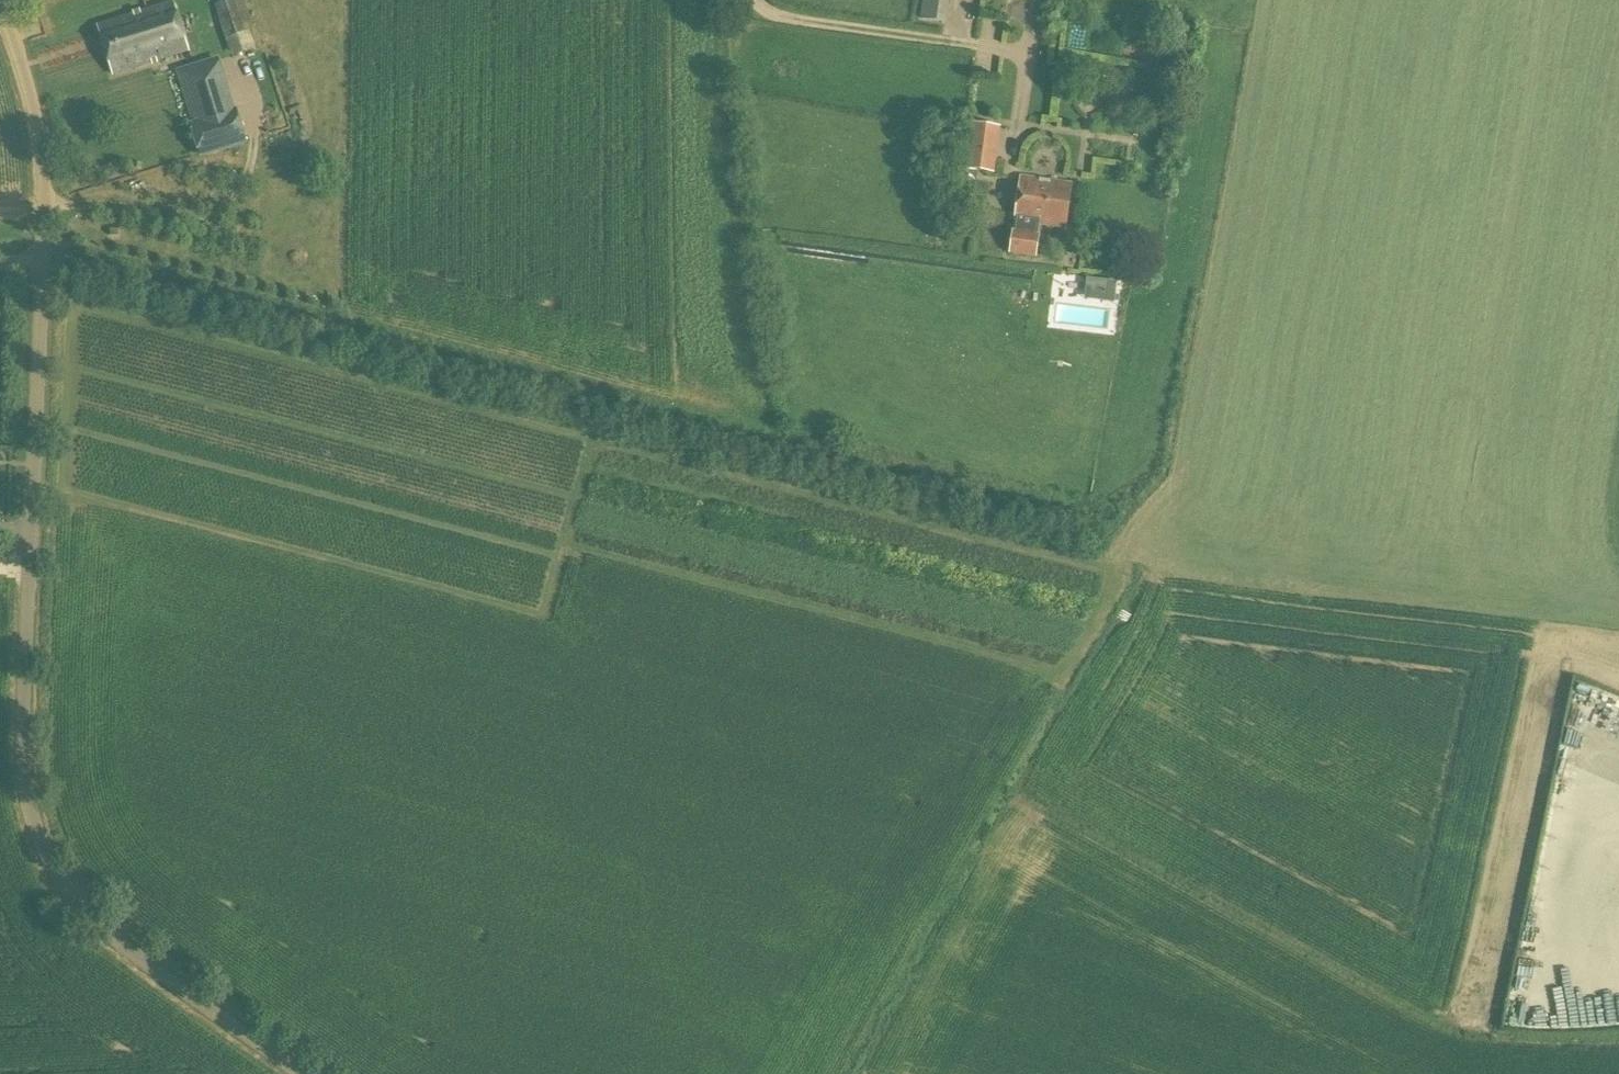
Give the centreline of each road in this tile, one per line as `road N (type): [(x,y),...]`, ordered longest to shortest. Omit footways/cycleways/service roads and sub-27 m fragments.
road 1 (unclassified): [(298,1073),(80,909),(48,861),(26,800),(22,743),(47,209),(31,107),(0,5)]

